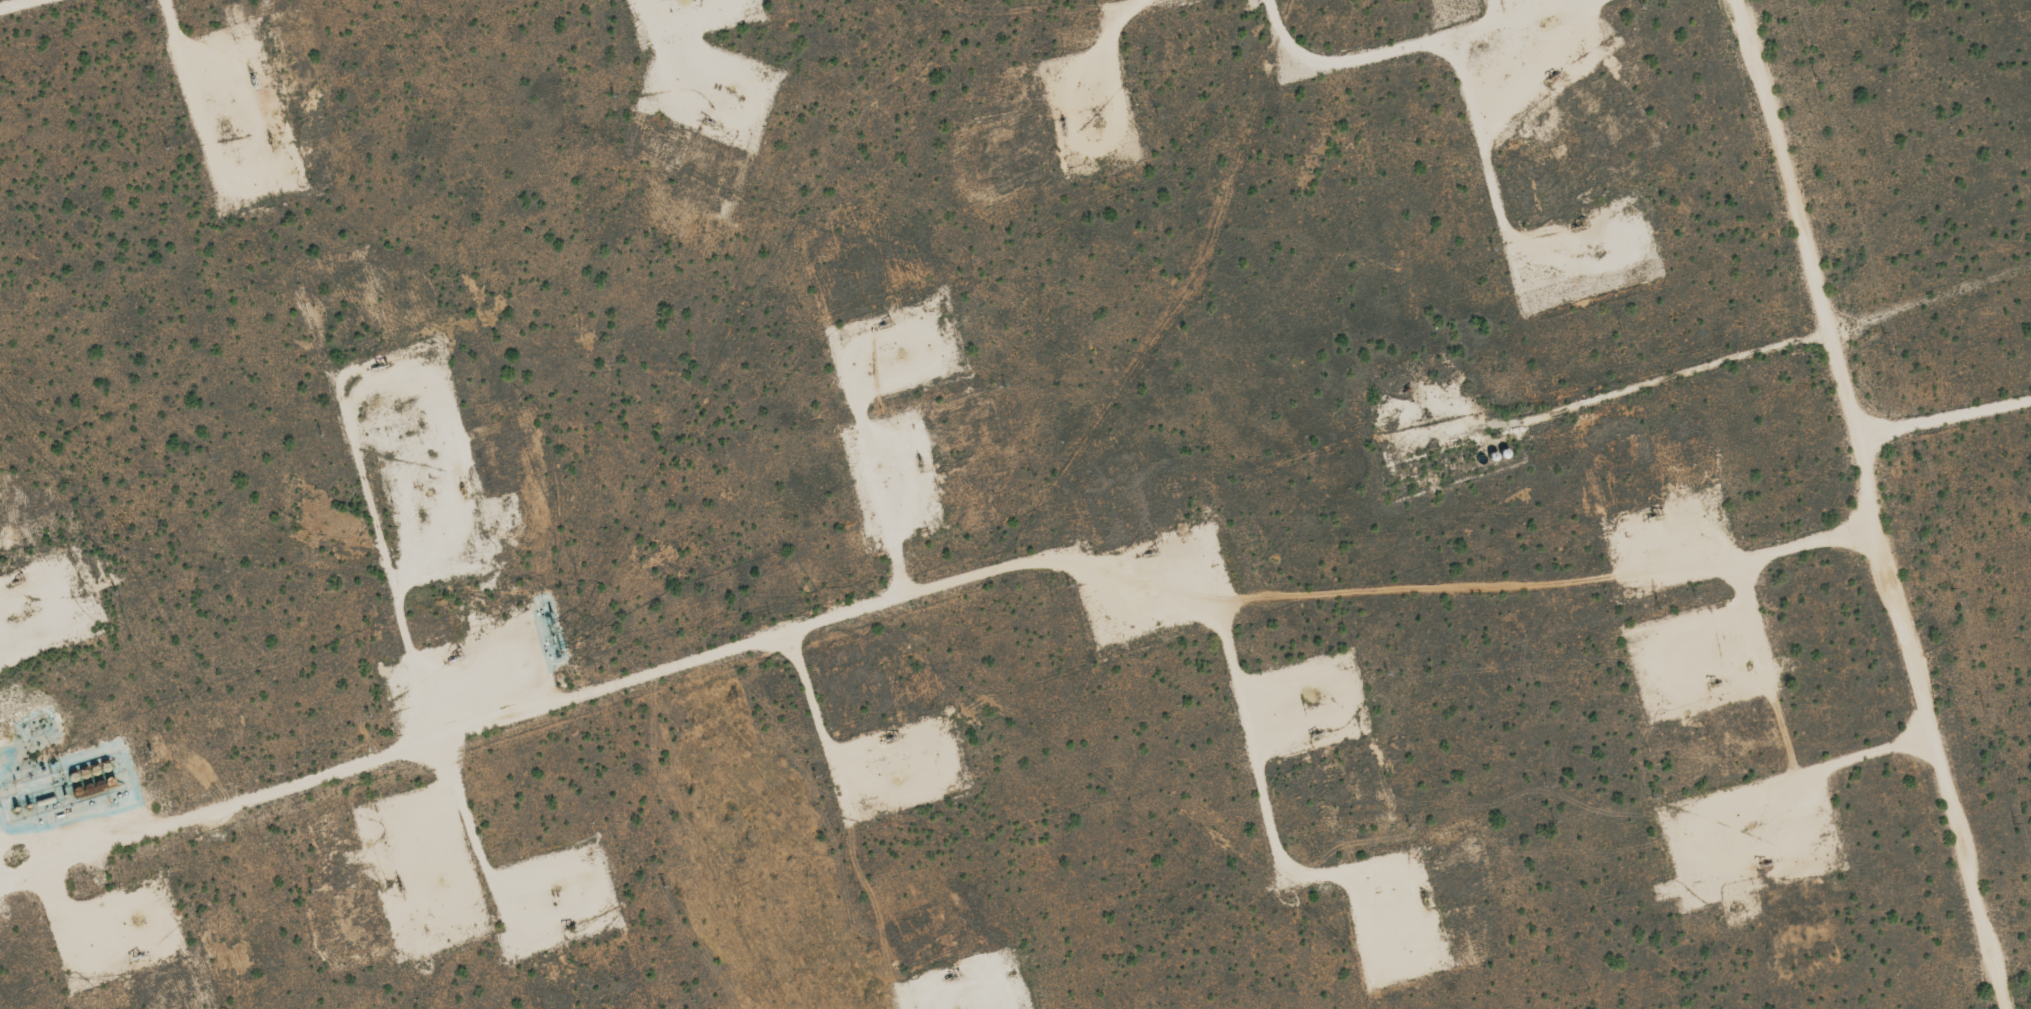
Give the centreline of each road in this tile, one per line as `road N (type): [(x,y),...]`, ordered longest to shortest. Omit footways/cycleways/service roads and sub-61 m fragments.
road 1 (track): [(2018,1008),(1767,0)]

